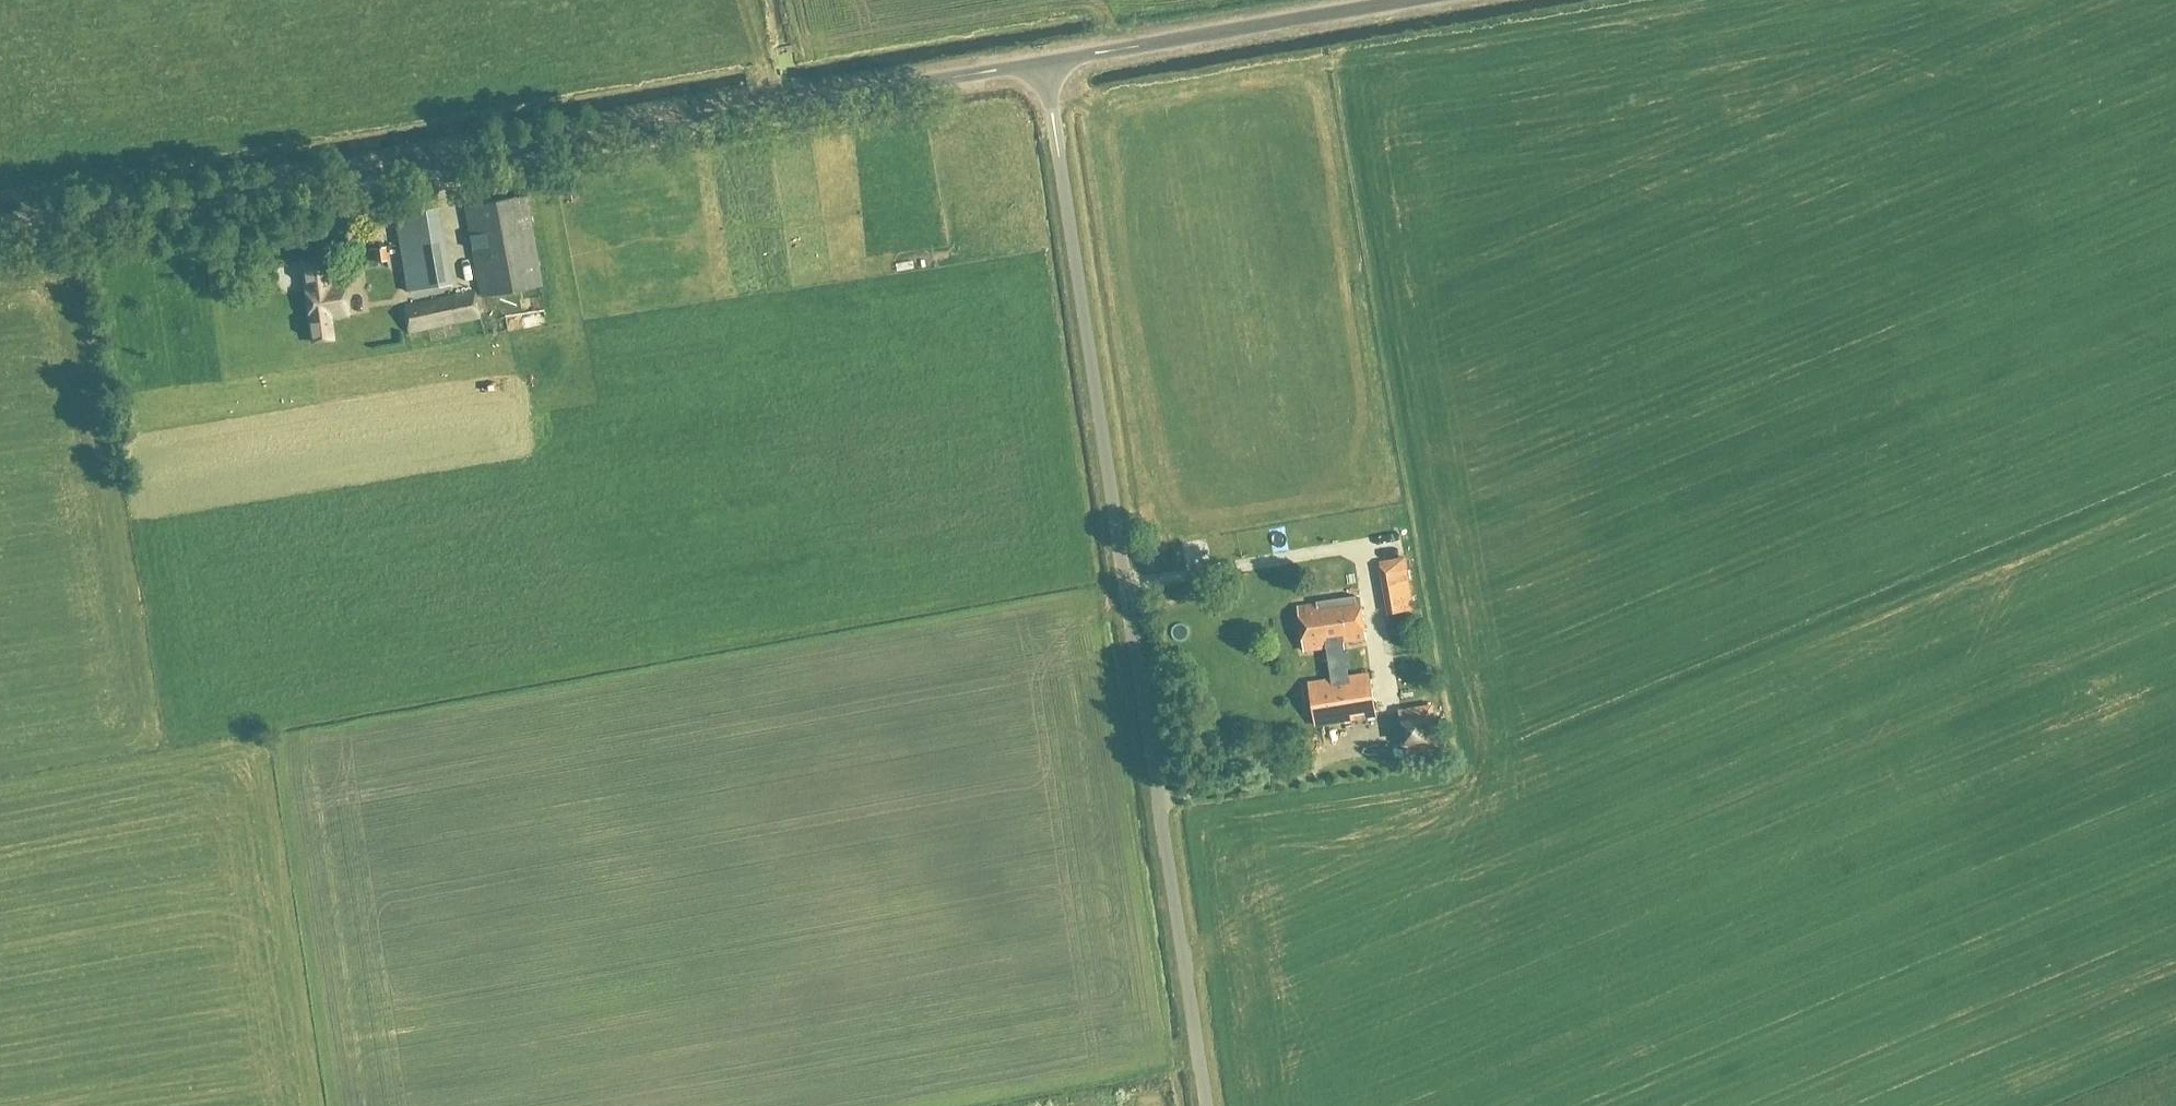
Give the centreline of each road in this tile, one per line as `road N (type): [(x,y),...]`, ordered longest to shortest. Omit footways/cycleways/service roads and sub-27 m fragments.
road 1 (unclassified): [(0,242),(1045,63)]
road 2 (unclassified): [(1201,1068),(1045,63)]
road 3 (unclassified): [(1045,63),(1402,0)]

